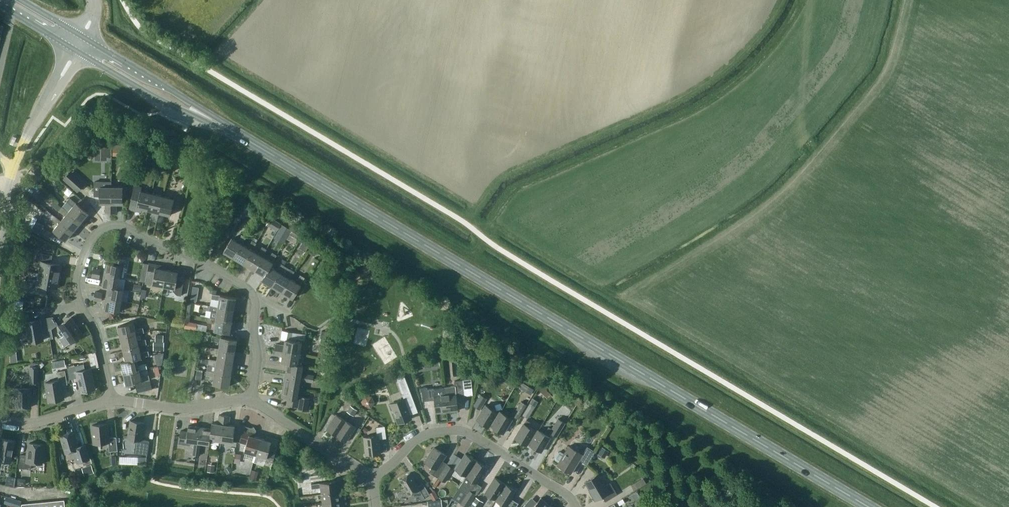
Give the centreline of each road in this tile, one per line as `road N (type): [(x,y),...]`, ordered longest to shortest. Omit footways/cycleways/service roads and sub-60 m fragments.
road 1 (secondary): [(869,506),(79,43)]
road 2 (residential): [(110,401),(78,283),(88,245),(114,224),(204,261),(248,289),(257,356),(250,400)]
road 3 (residential): [(576,506),(566,492),(462,430),(414,438),(371,477)]
road 4 (tertiary): [(0,246),(13,168),(79,43)]
road 5 (unclassified): [(371,477),(250,400)]
road 6 (unclassified): [(250,400),(181,409),(110,401)]

